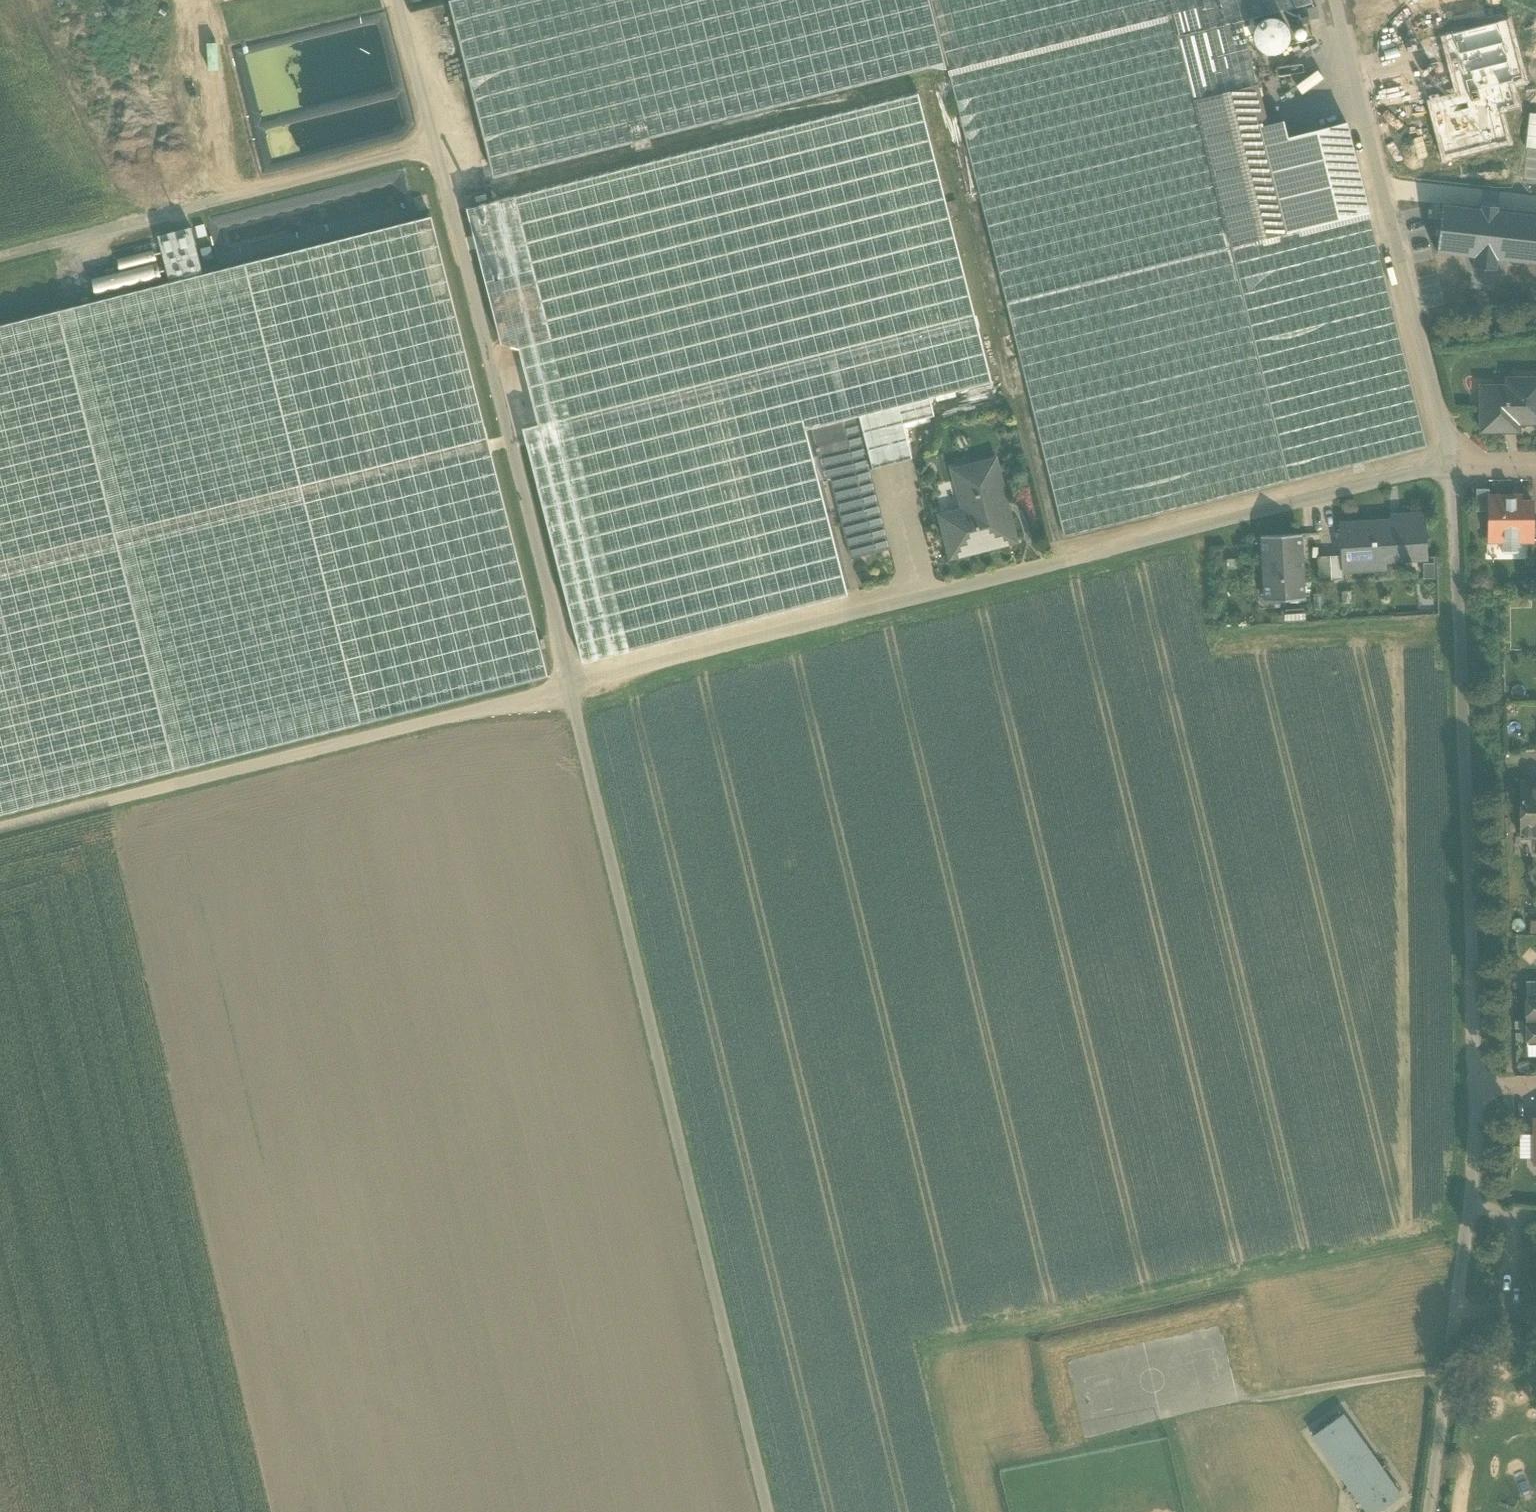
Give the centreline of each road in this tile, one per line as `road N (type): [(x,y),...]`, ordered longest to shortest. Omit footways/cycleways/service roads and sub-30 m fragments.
road 1 (track): [(1453,468),(1477,1149),(1427,1511)]
road 2 (unclassified): [(1453,468),(571,686)]
road 3 (track): [(571,686),(769,1511)]
road 4 (unclassified): [(0,830),(571,686)]
road 5 (unclassified): [(434,147),(571,686)]
road 6 (unclassified): [(1453,468),(1335,0)]
road 7 (unclassified): [(434,147),(0,258)]
road 8 (unclassified): [(398,0),(434,147)]

